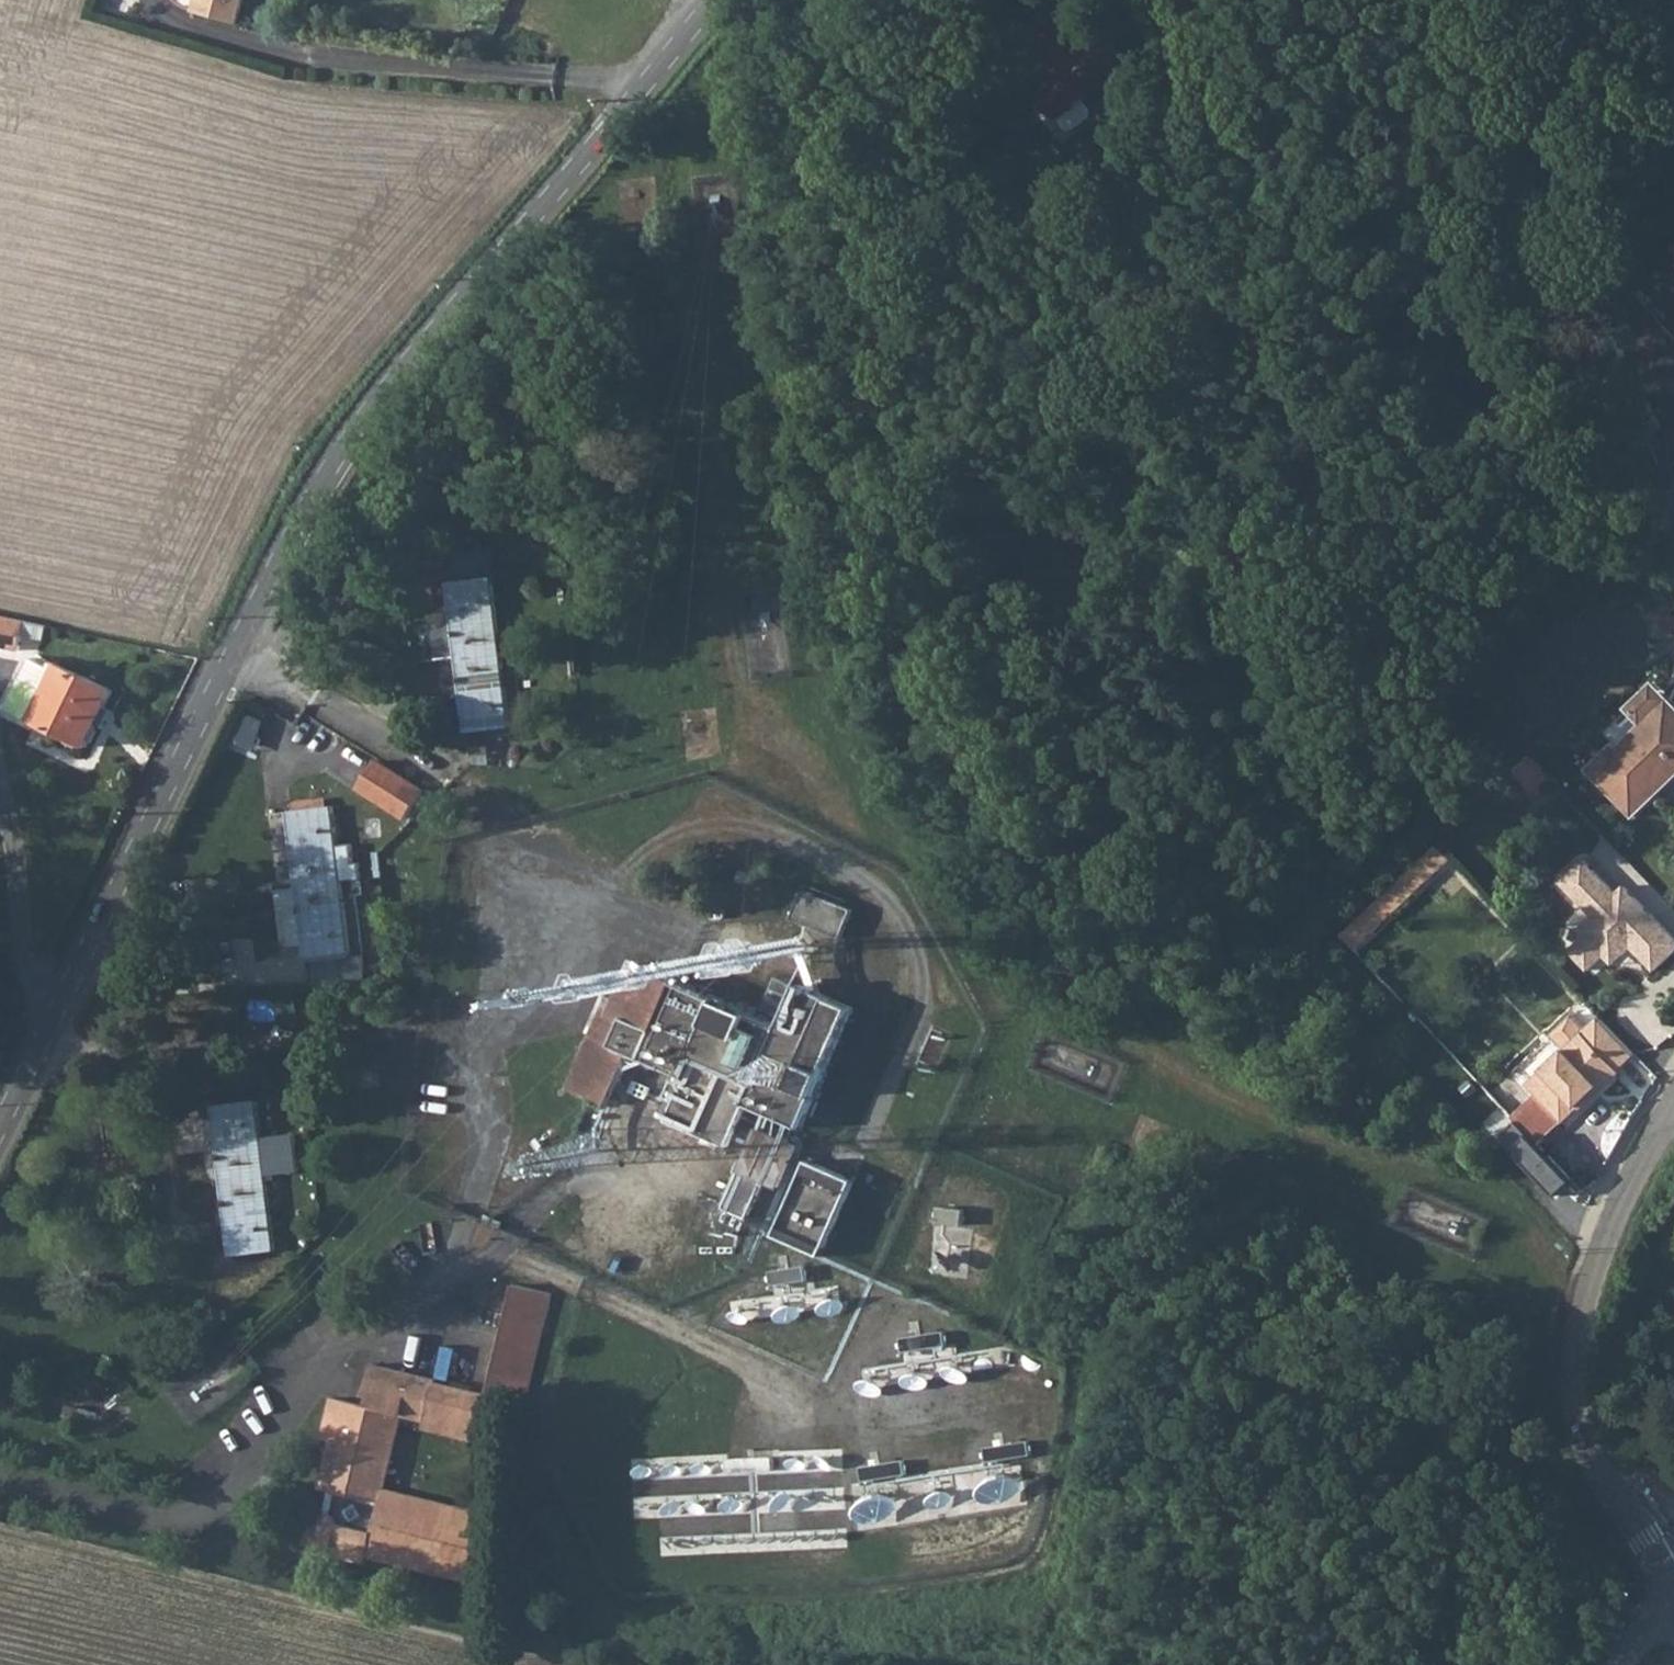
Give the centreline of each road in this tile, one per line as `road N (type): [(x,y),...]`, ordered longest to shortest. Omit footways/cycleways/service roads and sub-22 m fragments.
road 1 (tertiary): [(717,0),(334,456),(0,1117)]
road 2 (unclassified): [(1673,1115),(1604,1256),(1577,1360),(1580,1411),(1594,1456),(1661,1567)]

